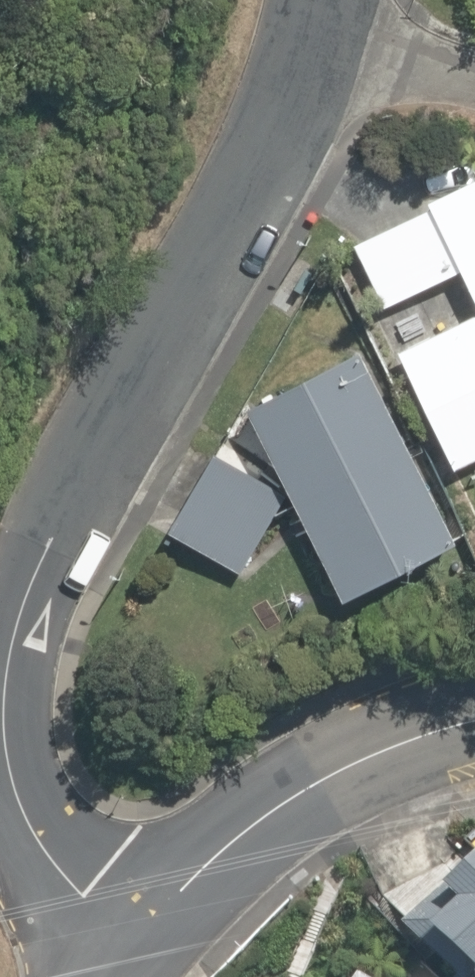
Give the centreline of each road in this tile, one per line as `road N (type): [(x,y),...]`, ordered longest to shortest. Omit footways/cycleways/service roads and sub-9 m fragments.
road 1 (residential): [(324,21),(53,532),(13,658),(1,716),(3,774),(36,841),(129,931)]
road 2 (residential): [(474,712),(325,773),(217,851),(129,931)]
road 3 (residential): [(324,21),(474,71)]

